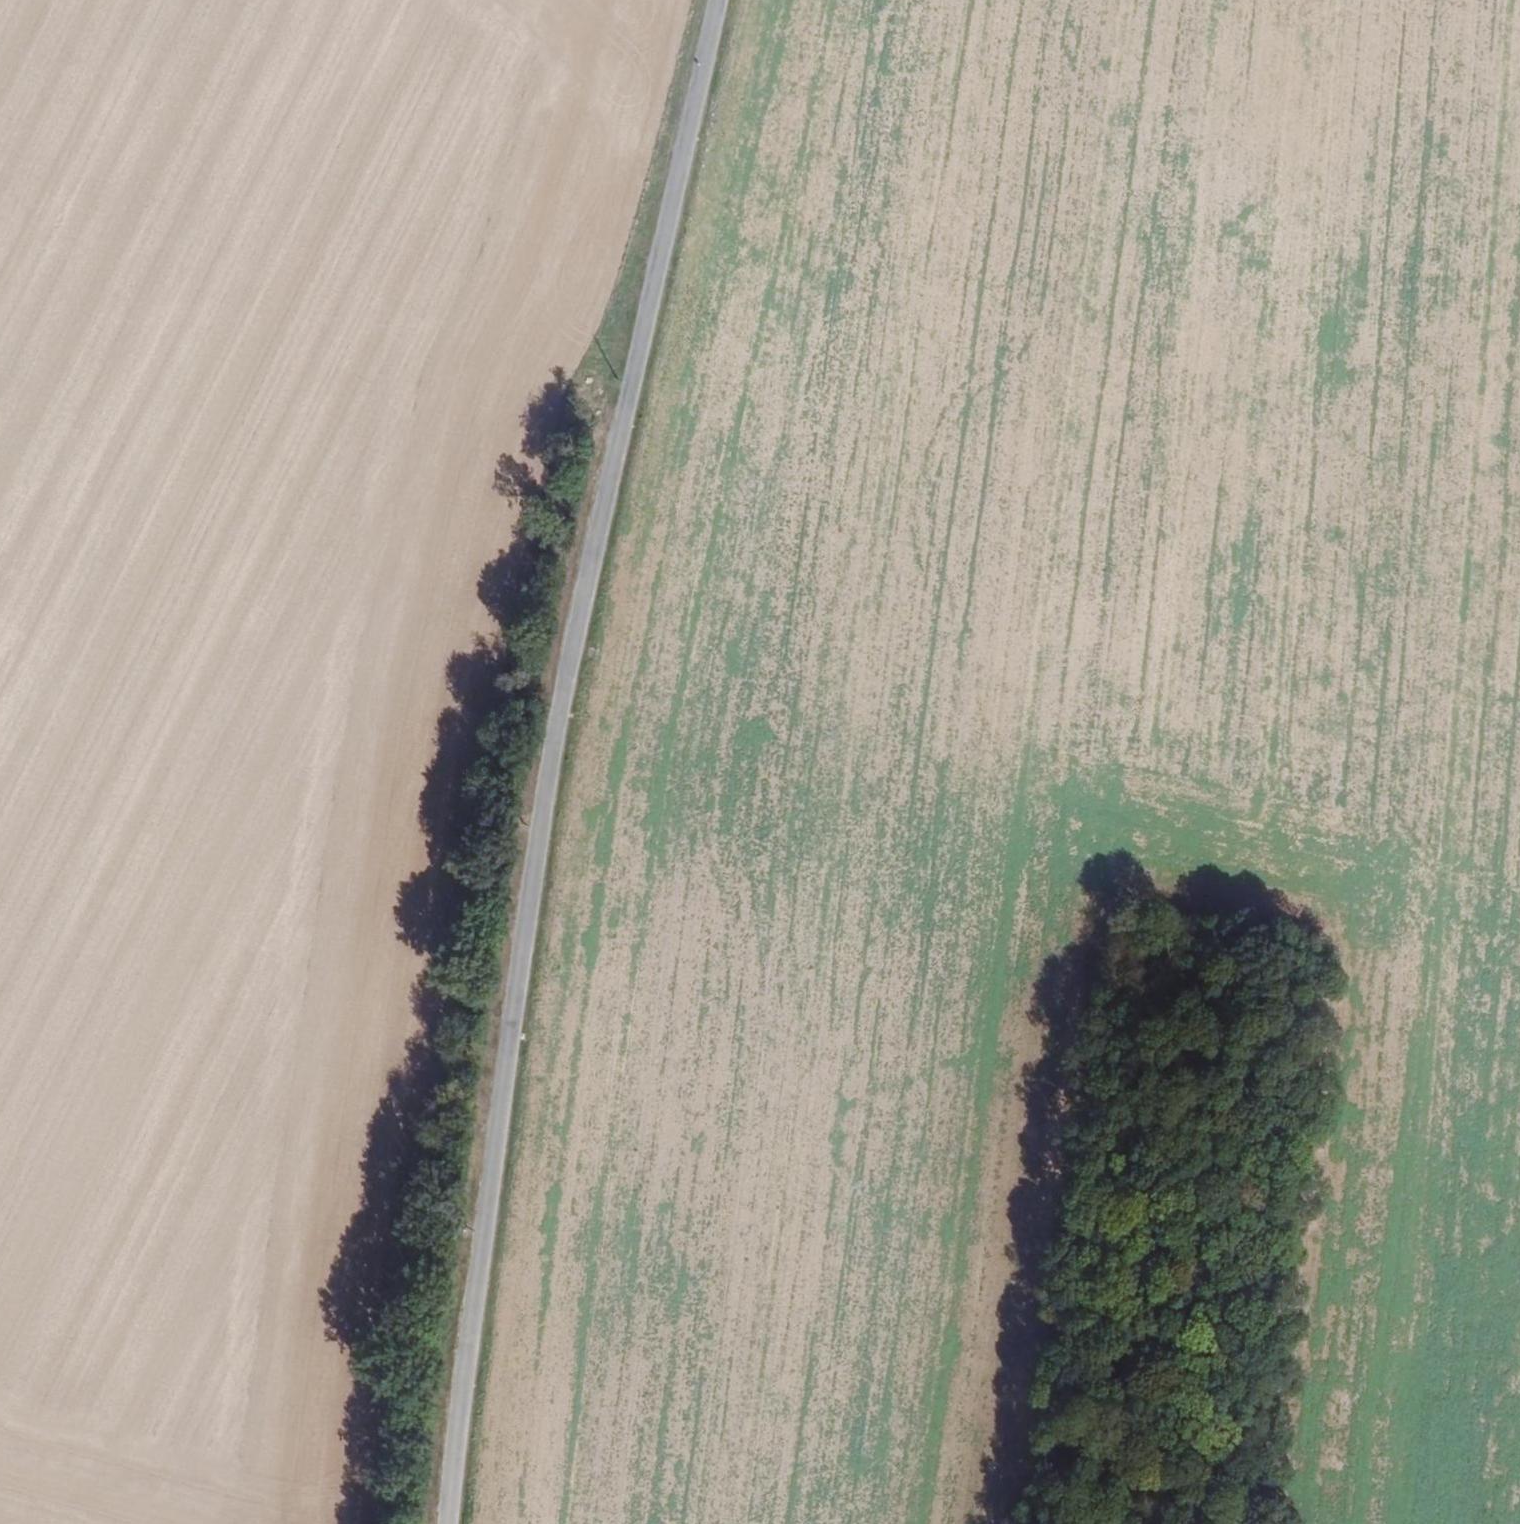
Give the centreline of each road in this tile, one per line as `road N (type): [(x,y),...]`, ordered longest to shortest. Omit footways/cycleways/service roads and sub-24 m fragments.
road 1 (tertiary): [(714,0),(561,673),(459,1353),(447,1523)]

